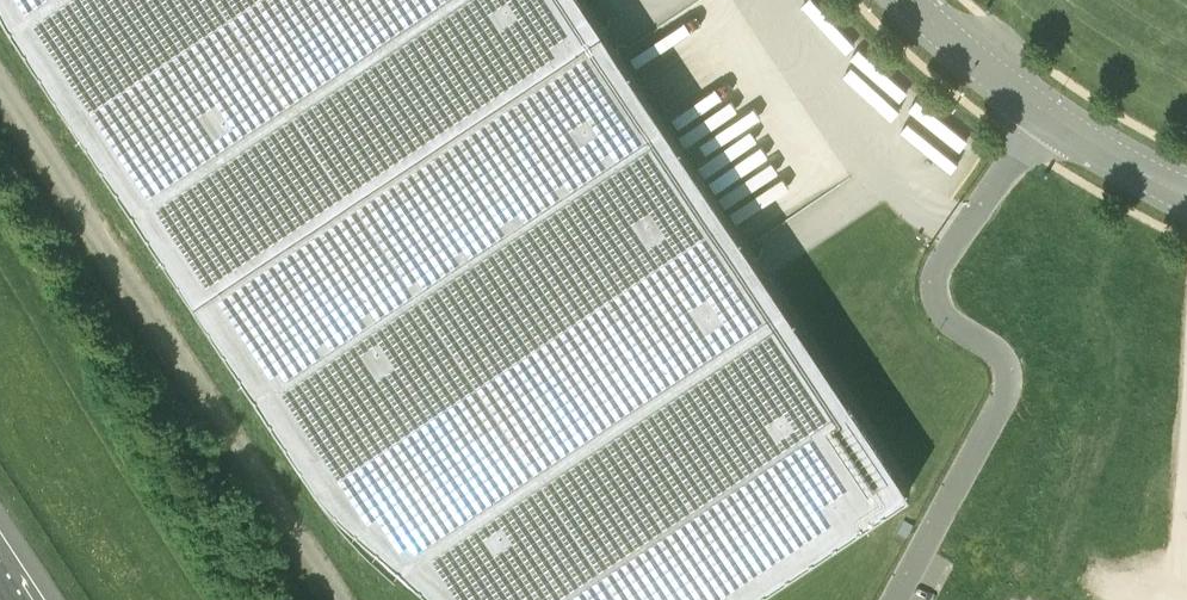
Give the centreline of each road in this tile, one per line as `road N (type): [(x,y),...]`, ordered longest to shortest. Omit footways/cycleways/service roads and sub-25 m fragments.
road 1 (unclassified): [(338,599),(0,84)]
road 2 (unclassified): [(1186,195),(1052,117),(912,0)]

